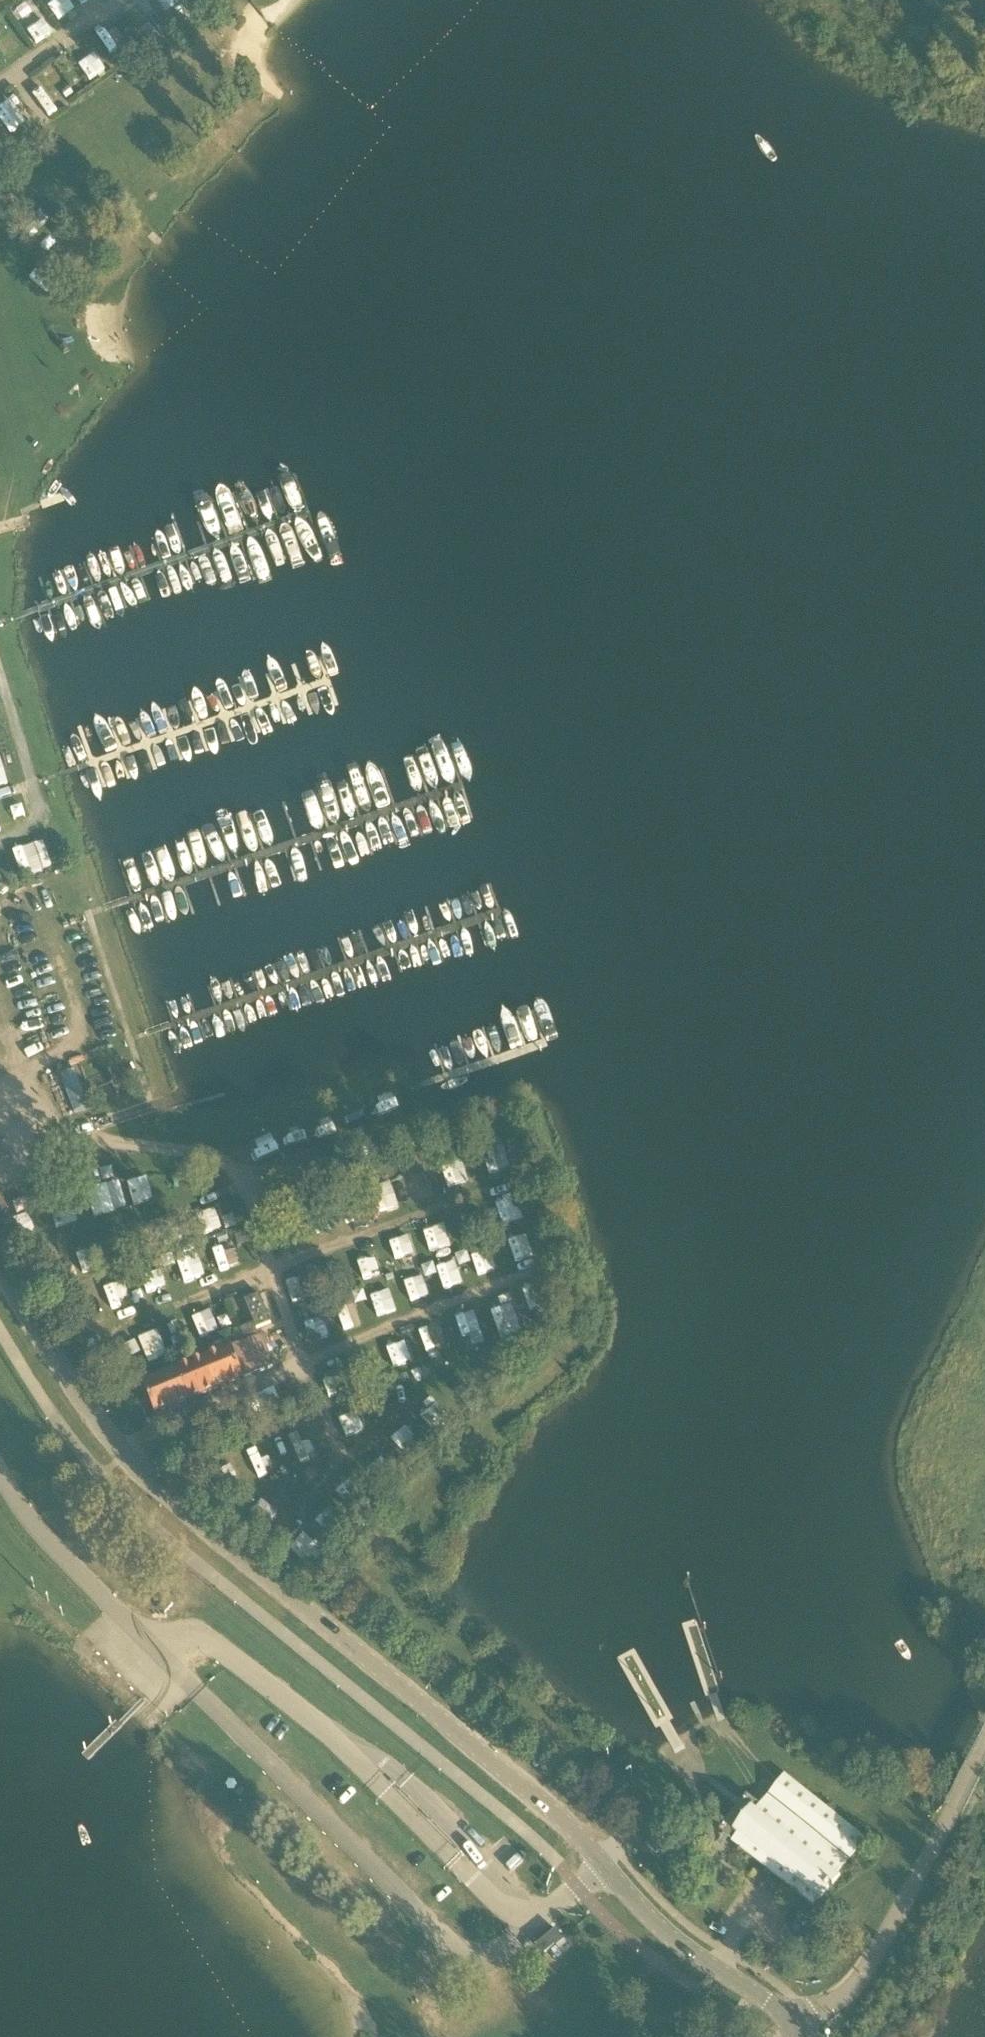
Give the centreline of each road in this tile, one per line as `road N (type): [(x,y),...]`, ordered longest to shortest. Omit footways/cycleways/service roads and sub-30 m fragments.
road 1 (unclassified): [(0,1267),(95,1419),(151,1485),(547,1811),(680,1947),(789,2025)]
road 2 (unclassified): [(789,2025),(861,1979),(984,1752)]
road 3 (track): [(984,92),(922,74),(814,0)]

